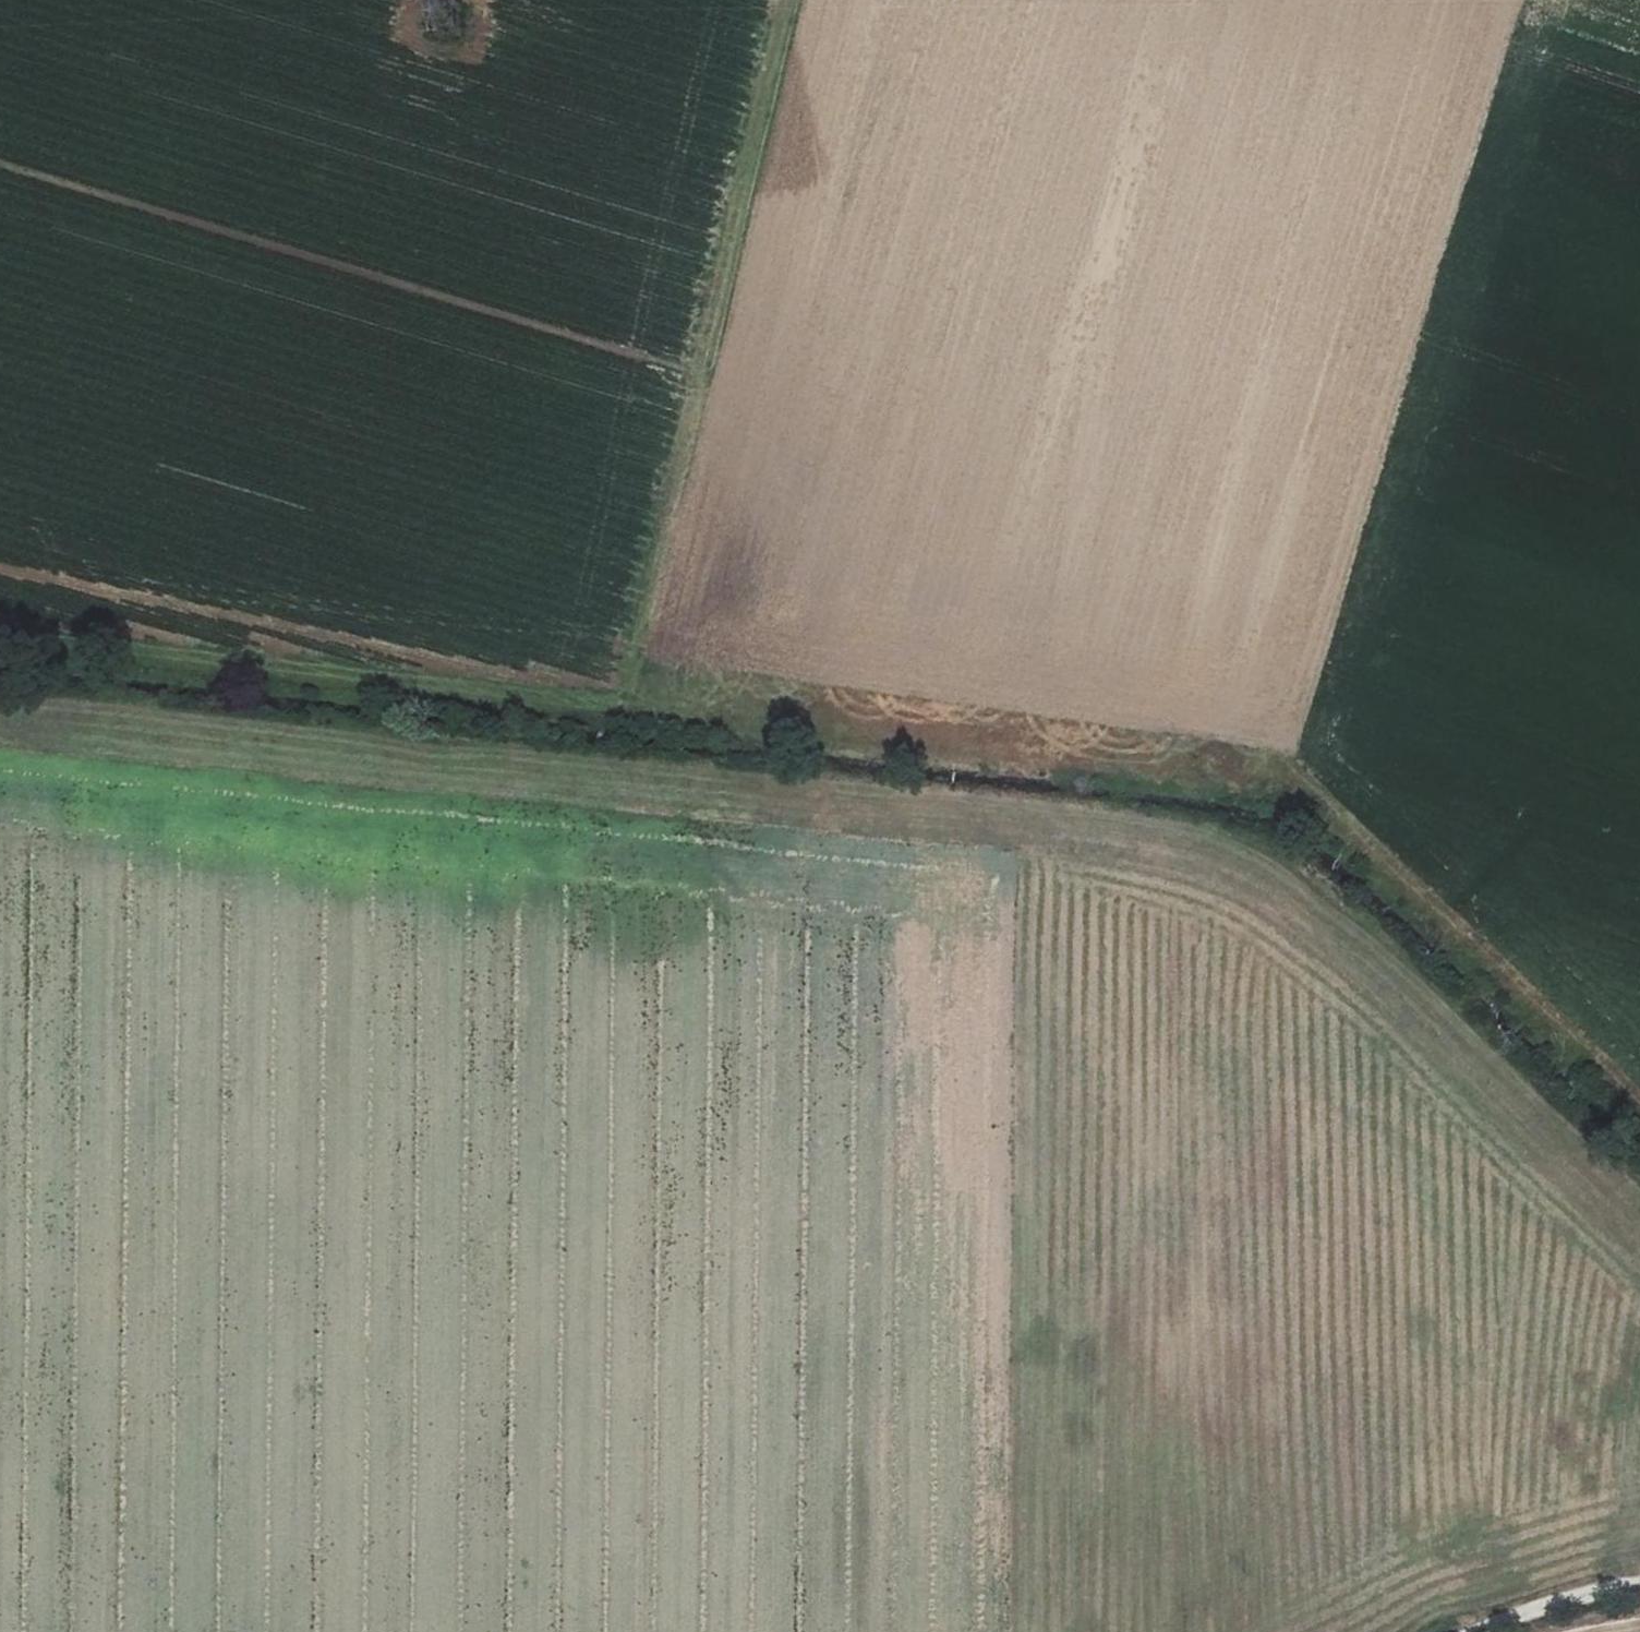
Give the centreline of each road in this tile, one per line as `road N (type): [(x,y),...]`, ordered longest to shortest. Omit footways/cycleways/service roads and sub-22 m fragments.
road 1 (track): [(783,0),(615,723),(601,725)]
road 2 (track): [(1472,1631),(1563,1599),(1639,1583)]

